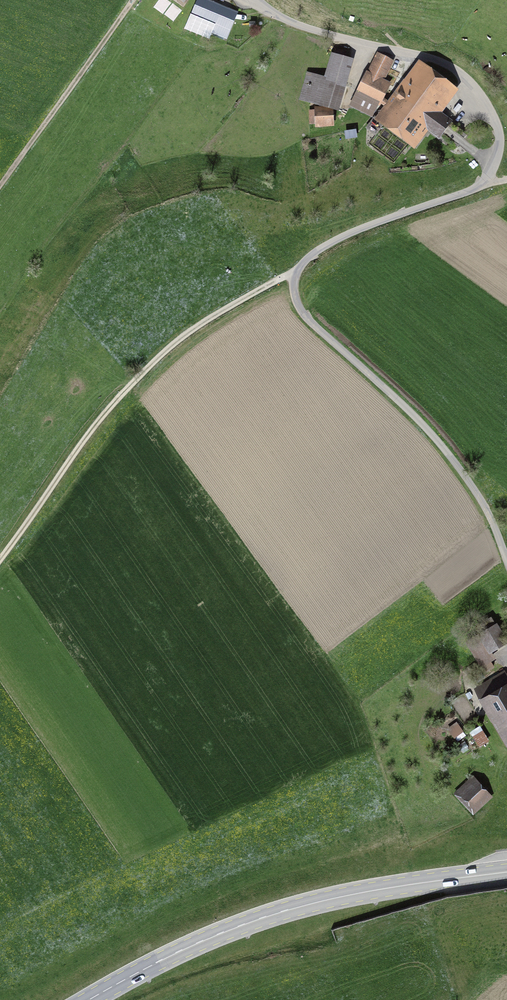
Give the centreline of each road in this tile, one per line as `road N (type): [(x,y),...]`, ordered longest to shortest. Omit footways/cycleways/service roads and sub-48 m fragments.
road 1 (track): [(506,554),(445,446),(323,333),(295,288),(316,254),(350,235),(479,188),(500,142),(492,111),(446,65),(321,33),(270,13),(259,0)]
road 2 (primary): [(86,999),(275,913),(506,872)]
road 3 (track): [(0,564),(136,382),(182,338),(298,276)]
road 4 (track): [(0,189),(137,0)]

